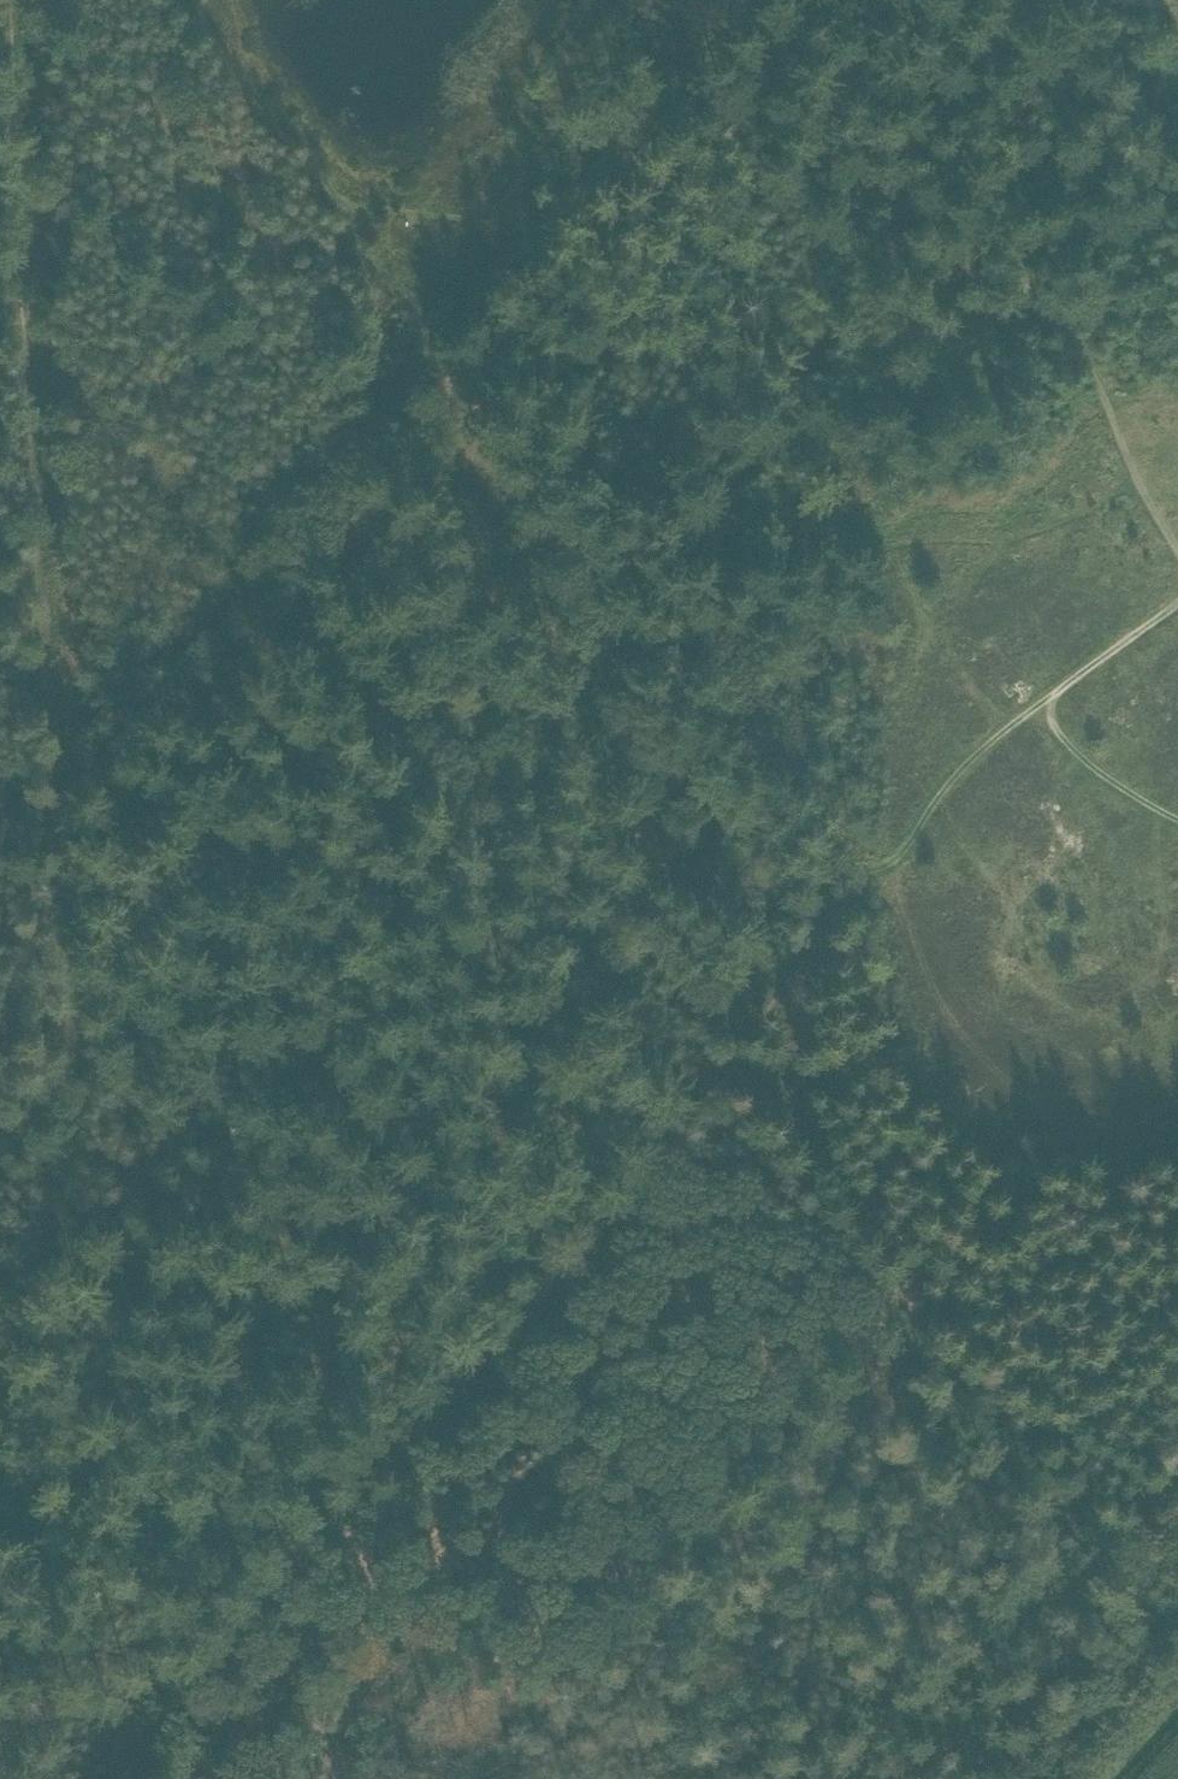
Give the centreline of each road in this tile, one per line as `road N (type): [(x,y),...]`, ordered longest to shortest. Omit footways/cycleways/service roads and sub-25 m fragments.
road 1 (track): [(14,0),(82,893),(68,1056),(0,1344)]
road 2 (track): [(693,1093),(41,394)]

